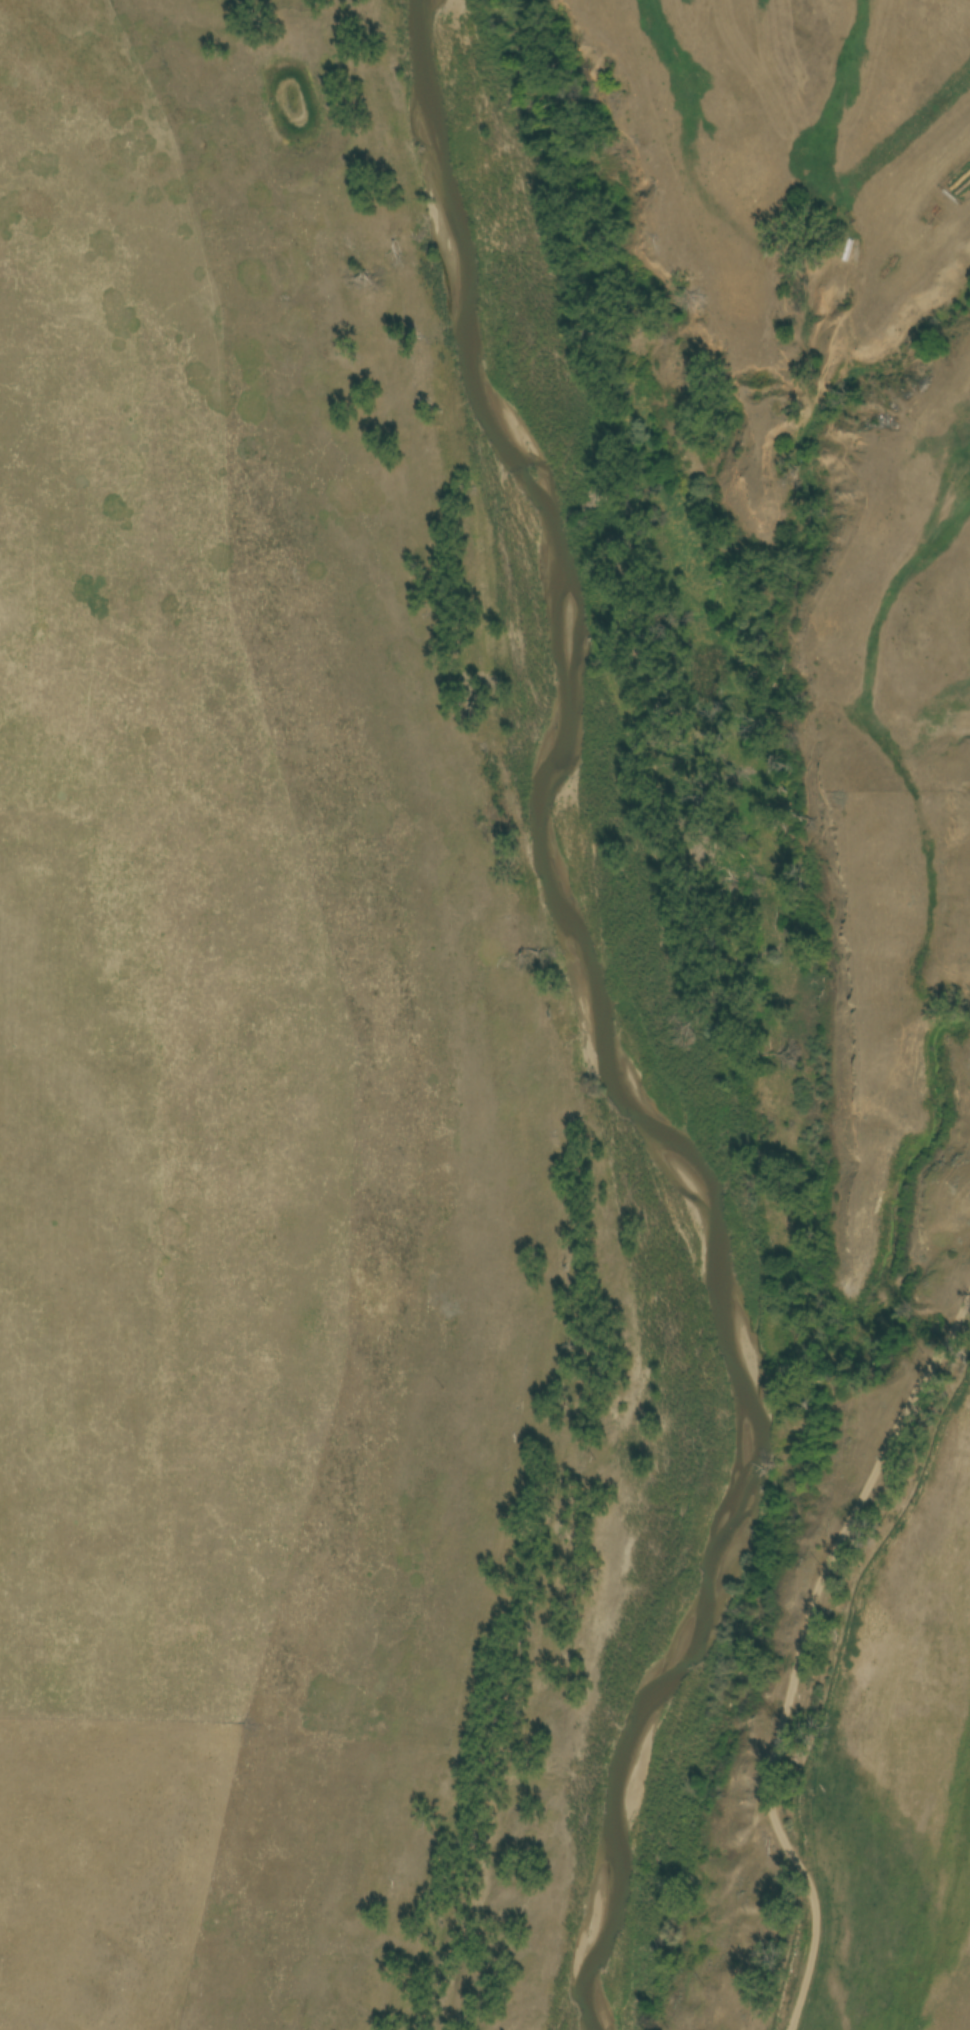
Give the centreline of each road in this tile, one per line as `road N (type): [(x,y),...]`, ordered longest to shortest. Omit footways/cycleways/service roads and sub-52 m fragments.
road 1 (track): [(794,2029),(821,1904),(777,1789),(785,1700),(838,1559),(969,1304)]

